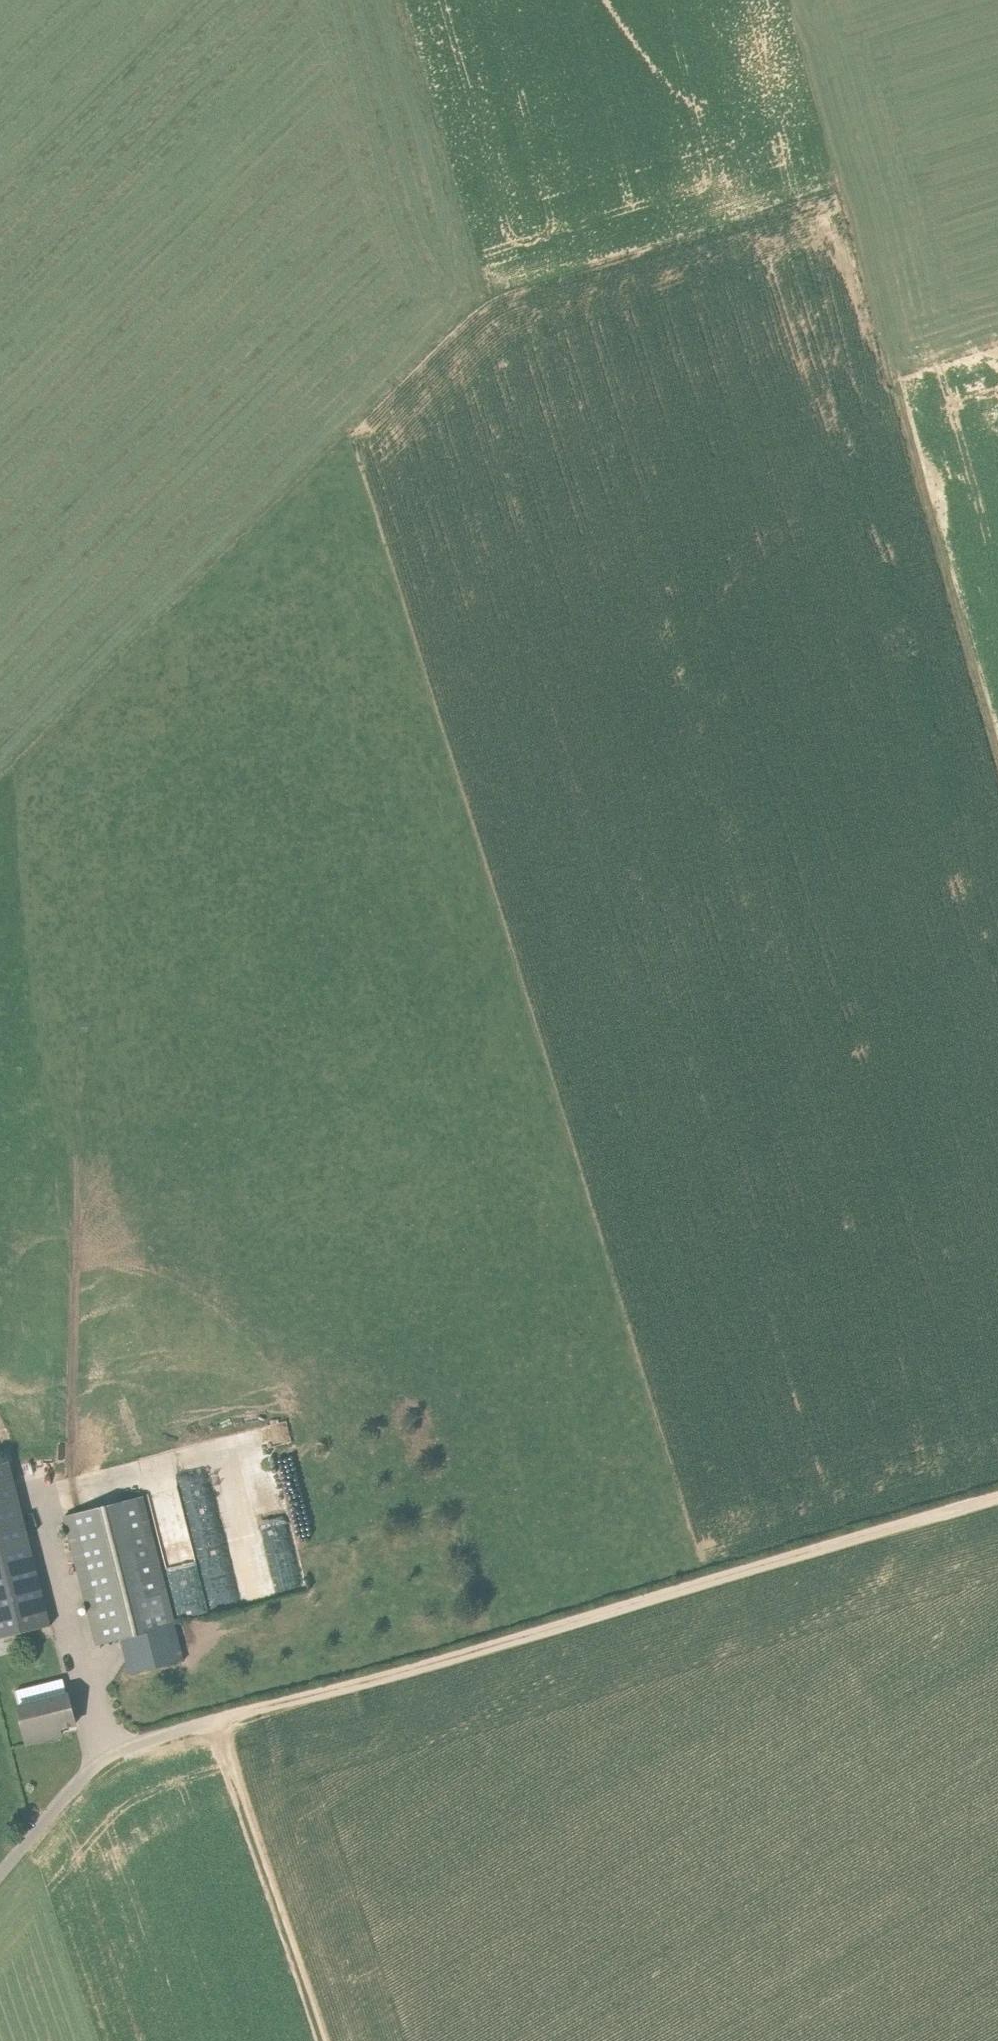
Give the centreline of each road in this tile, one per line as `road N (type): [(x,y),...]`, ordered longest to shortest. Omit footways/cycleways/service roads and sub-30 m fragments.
road 1 (track): [(212,1718),(997,1495)]
road 2 (track): [(997,756),(901,387)]

